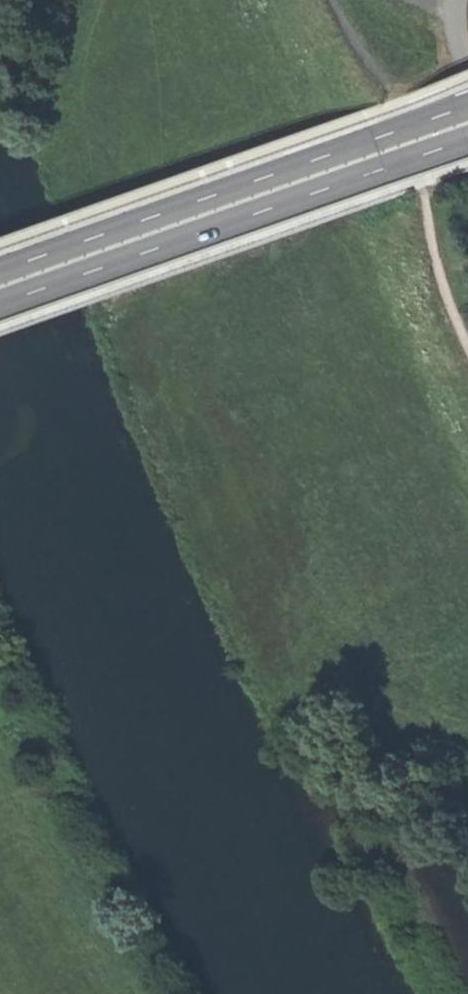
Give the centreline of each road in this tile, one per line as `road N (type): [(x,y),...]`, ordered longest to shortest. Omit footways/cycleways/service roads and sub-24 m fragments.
road 1 (trunk): [(467,111),(0,276)]
road 2 (trunk): [(0,308),(467,144)]

